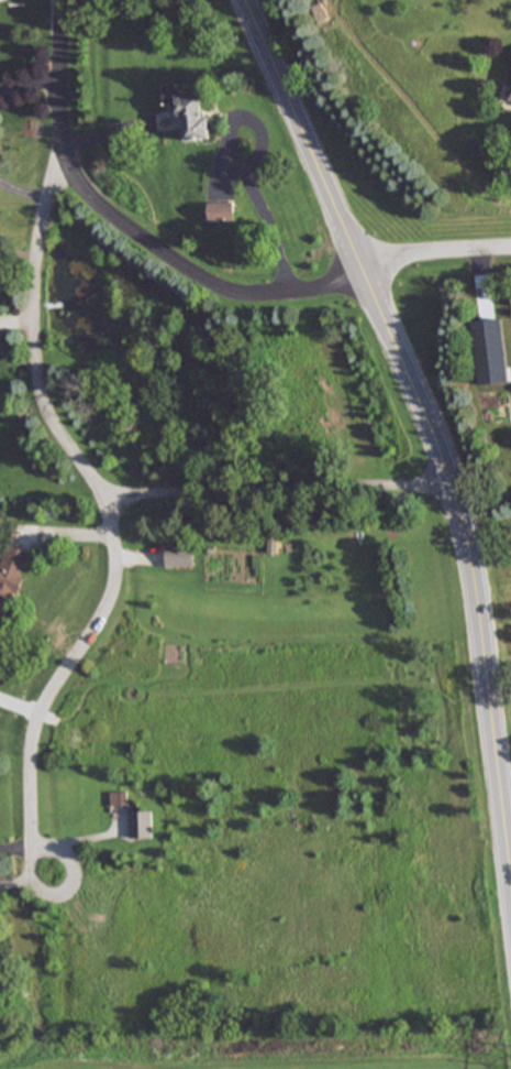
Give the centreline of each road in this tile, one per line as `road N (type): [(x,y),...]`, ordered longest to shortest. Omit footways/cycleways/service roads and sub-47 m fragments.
road 1 (residential): [(69,170),(54,183),(41,220),(32,326),(44,403),(107,510),(114,568),(108,603),(33,728),(30,846)]
road 2 (primary): [(510,848),(474,552),(424,407),(364,272)]
road 3 (residential): [(63,0),(63,146),(81,196),(100,217),(236,304),(364,272)]
road 4 (primary): [(364,272),(244,0)]
road 5 (residential): [(30,846),(35,890),(63,896),(73,882),(67,855),(30,846)]
road 6 (residential): [(364,272),(438,252),(510,249)]

